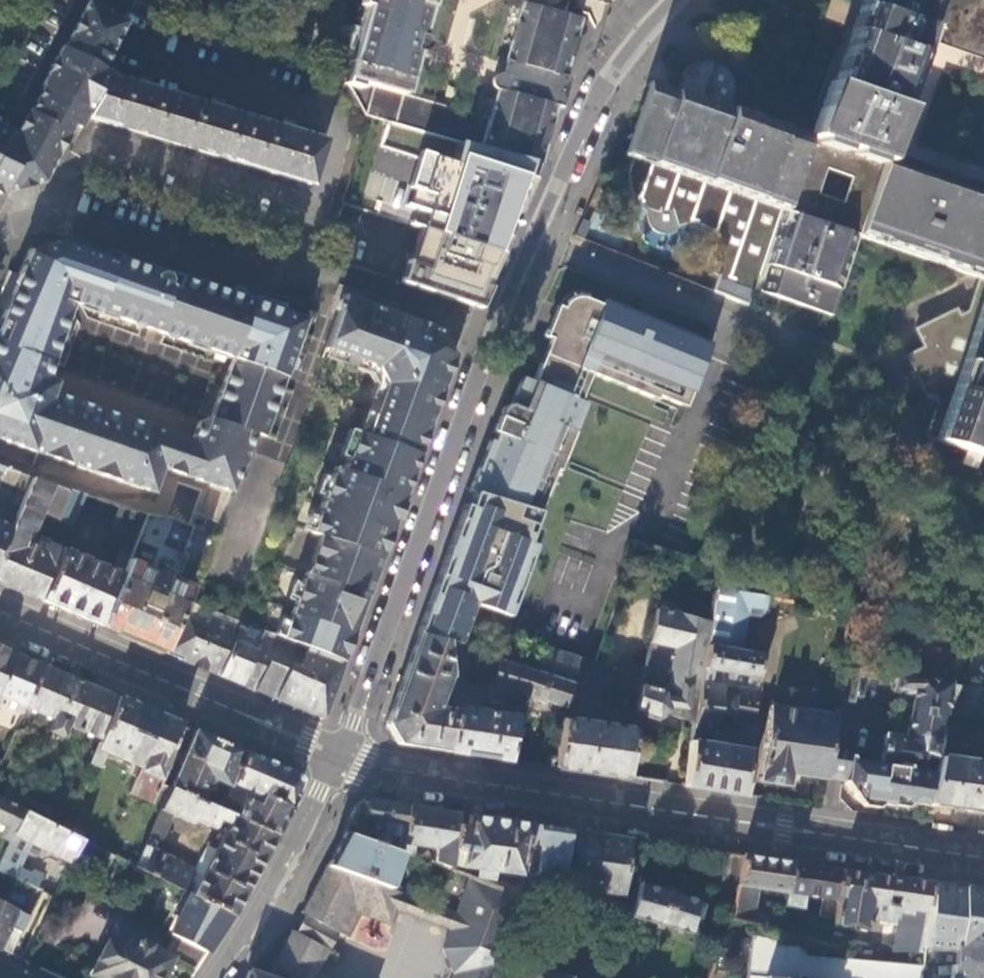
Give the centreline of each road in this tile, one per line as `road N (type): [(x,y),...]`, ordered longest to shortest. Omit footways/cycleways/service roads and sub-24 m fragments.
road 1 (tertiary): [(676,0),(622,59),(502,333),(342,758)]
road 2 (secondary): [(342,758),(983,857)]
road 3 (secondary): [(0,611),(342,758)]
road 4 (residential): [(0,223),(55,215),(276,280),(300,267),(343,280)]
road 5 (residential): [(342,758),(253,927),(212,977)]

